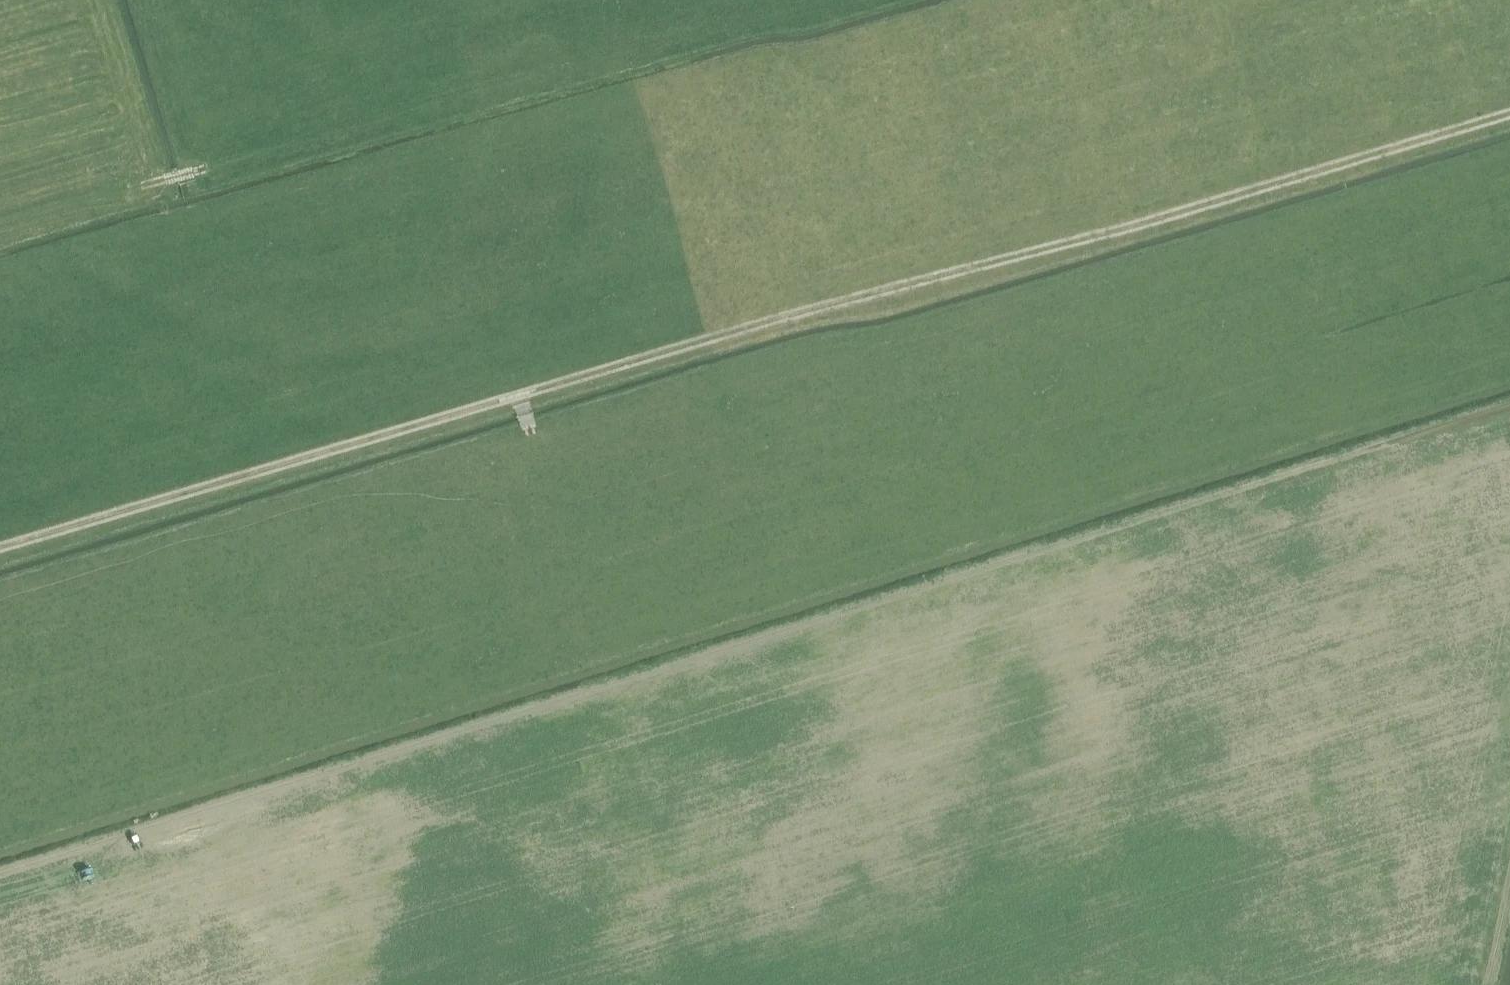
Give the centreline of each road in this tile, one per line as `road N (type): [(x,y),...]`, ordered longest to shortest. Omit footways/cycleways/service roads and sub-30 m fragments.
road 1 (track): [(1509,115),(0,550)]

